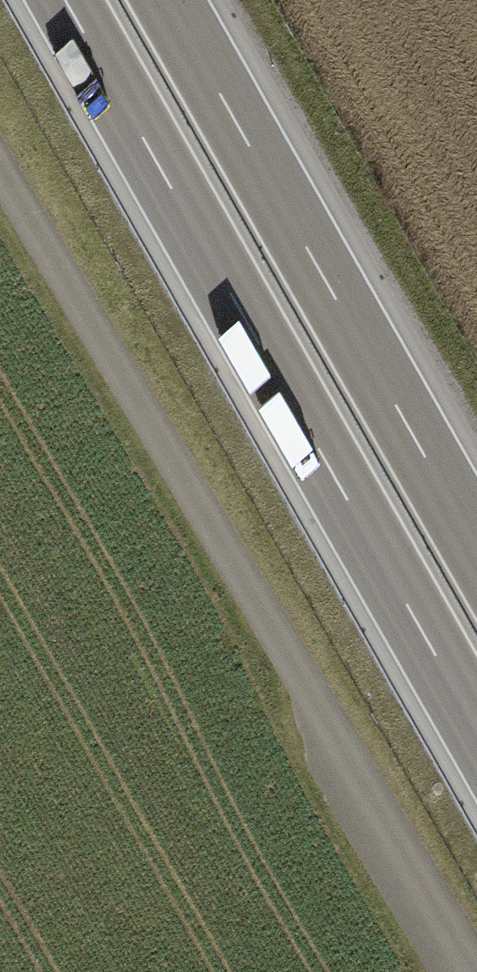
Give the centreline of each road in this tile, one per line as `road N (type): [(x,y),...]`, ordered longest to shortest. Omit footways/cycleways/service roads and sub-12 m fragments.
road 1 (motorway): [(62,0),(476,731)]
road 2 (motorway): [(476,542),(170,0)]

